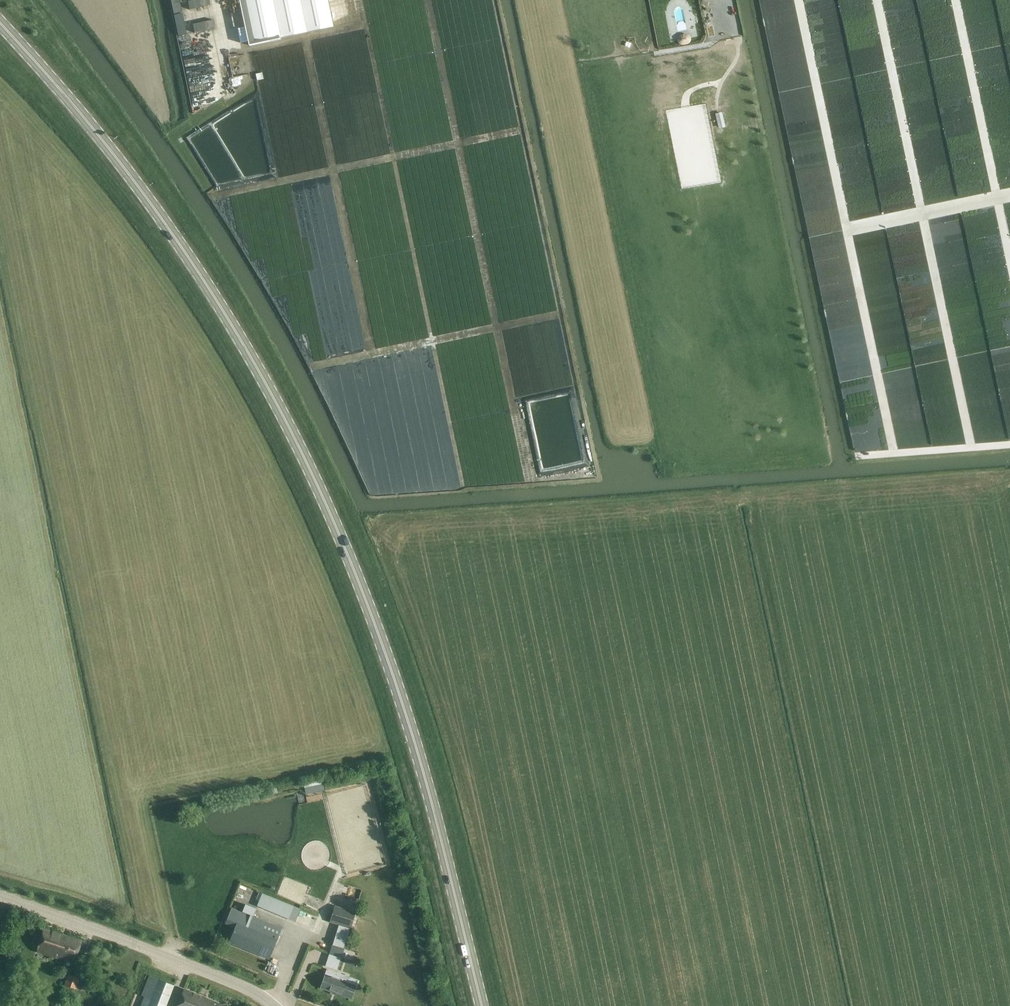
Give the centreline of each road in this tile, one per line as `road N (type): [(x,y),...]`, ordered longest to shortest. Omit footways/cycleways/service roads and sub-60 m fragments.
road 1 (primary): [(481,1005),(412,733),(365,598),(297,444),(176,239),(0,23)]
road 2 (tertiary): [(274,1005),(255,991),(0,892)]

